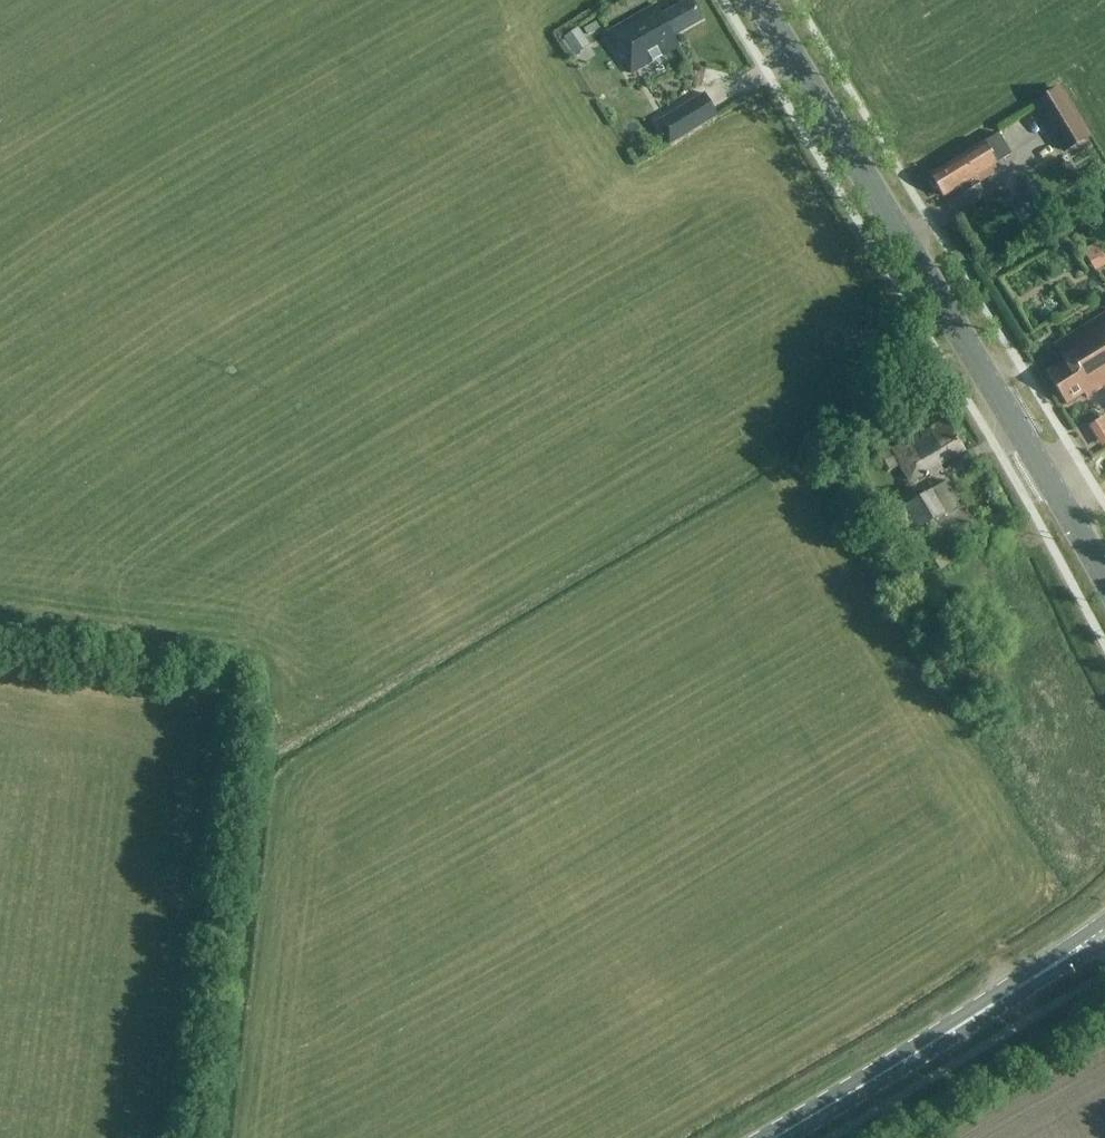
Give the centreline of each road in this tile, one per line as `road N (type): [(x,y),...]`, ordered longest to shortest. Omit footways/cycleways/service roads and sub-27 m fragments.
road 1 (secondary): [(1104,578),(757,0)]
road 2 (secondary): [(777,1137),(1104,933)]

